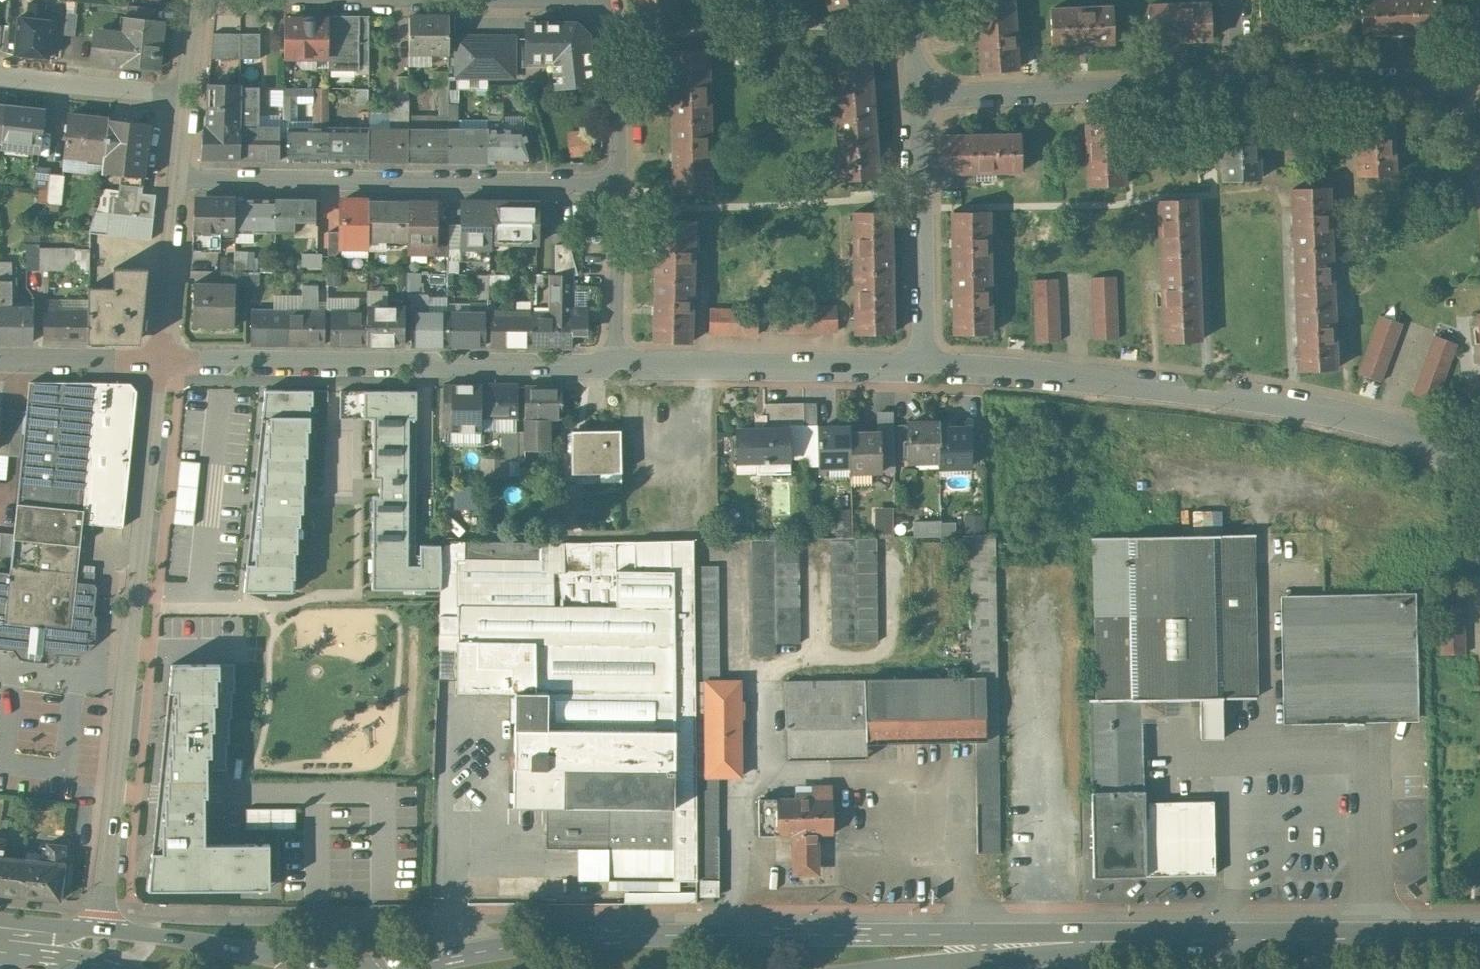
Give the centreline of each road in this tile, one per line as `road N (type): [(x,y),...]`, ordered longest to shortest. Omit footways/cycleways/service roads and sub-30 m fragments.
road 1 (secondary): [(1095,938),(634,936),(493,947),(385,968)]
road 2 (residential): [(164,360),(94,940)]
road 3 (residential): [(922,367),(1257,398),(1341,414),(1411,432),(1479,479)]
road 4 (residential): [(164,360),(616,366)]
road 5 (residential): [(179,180),(623,186)]
road 6 (secondary): [(1095,938),(1479,937)]
road 7 (residential): [(922,91),(1234,82)]
road 8 (residential): [(616,366),(922,367)]
road 9 (residential): [(922,91),(922,367)]
road 10 (residential): [(1234,82),(1479,70)]
road 11 (secondary): [(870,968),(1095,938)]
road 12 (secondary): [(317,968),(226,946),(94,940)]
road 13 (residential): [(623,186),(625,105),(609,0)]
road 14 (residential): [(186,89),(0,68)]
road 15 (residential): [(179,180),(164,360)]
road 16 (residential): [(616,366),(623,186)]
road 17 (residential): [(0,359),(164,360)]

